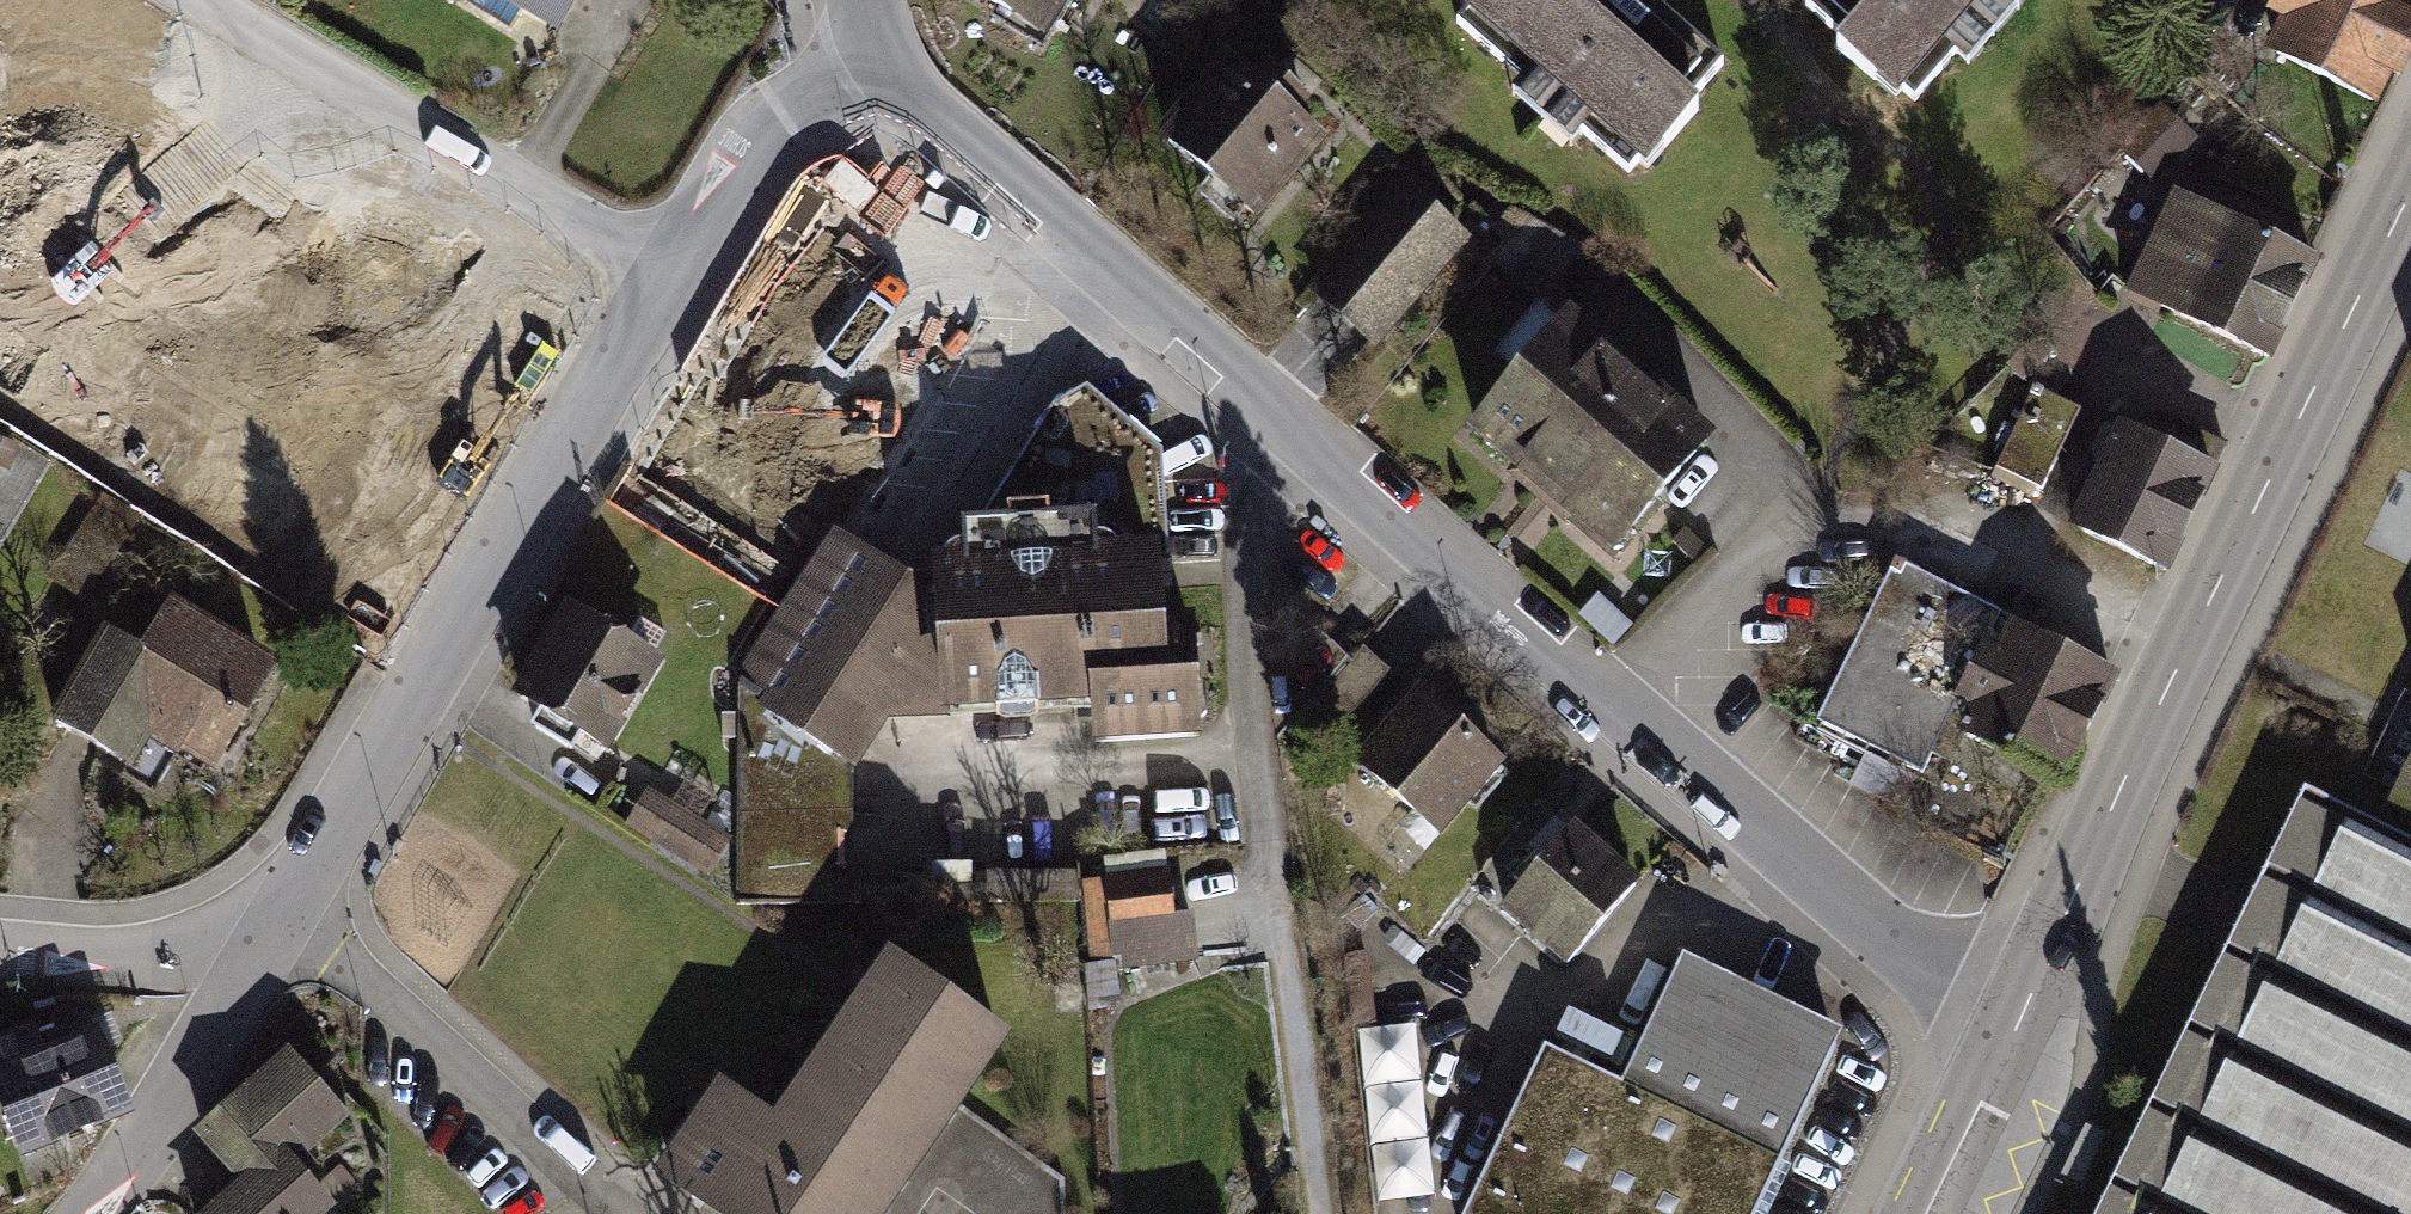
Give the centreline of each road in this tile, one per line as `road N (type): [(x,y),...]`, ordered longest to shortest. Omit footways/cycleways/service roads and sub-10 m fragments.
road 1 (residential): [(879,55),(920,107),(1313,452),(1961,1001),(2014,1030)]
road 2 (primary): [(2014,1030),(2410,191)]
road 3 (residential): [(673,268),(277,930)]
road 4 (residential): [(673,268),(209,0)]
road 5 (residential): [(277,930),(179,1110),(83,1213)]
road 6 (residential): [(879,55),(756,130),(673,268)]
road 7 (residential): [(277,930),(142,957),(0,948)]
road 8 (primary): [(1926,1213),(2014,1030)]

